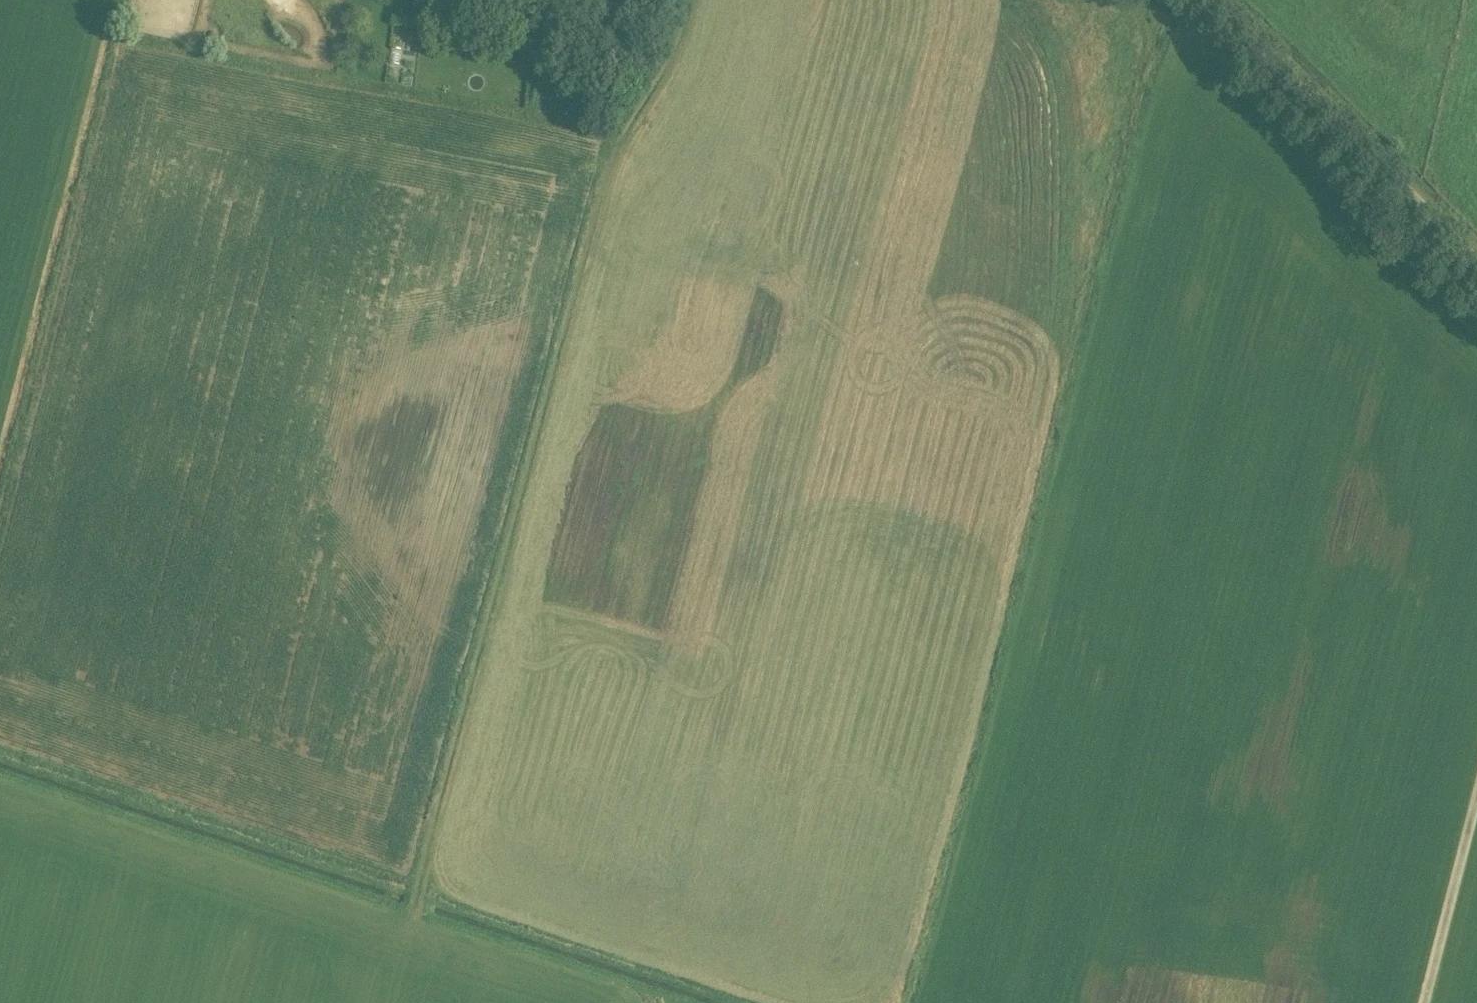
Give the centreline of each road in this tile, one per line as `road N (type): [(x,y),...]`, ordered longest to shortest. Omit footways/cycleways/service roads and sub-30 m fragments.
road 1 (unclassified): [(1476,267),(1199,0)]
road 2 (track): [(1425,1002),(1476,801)]

